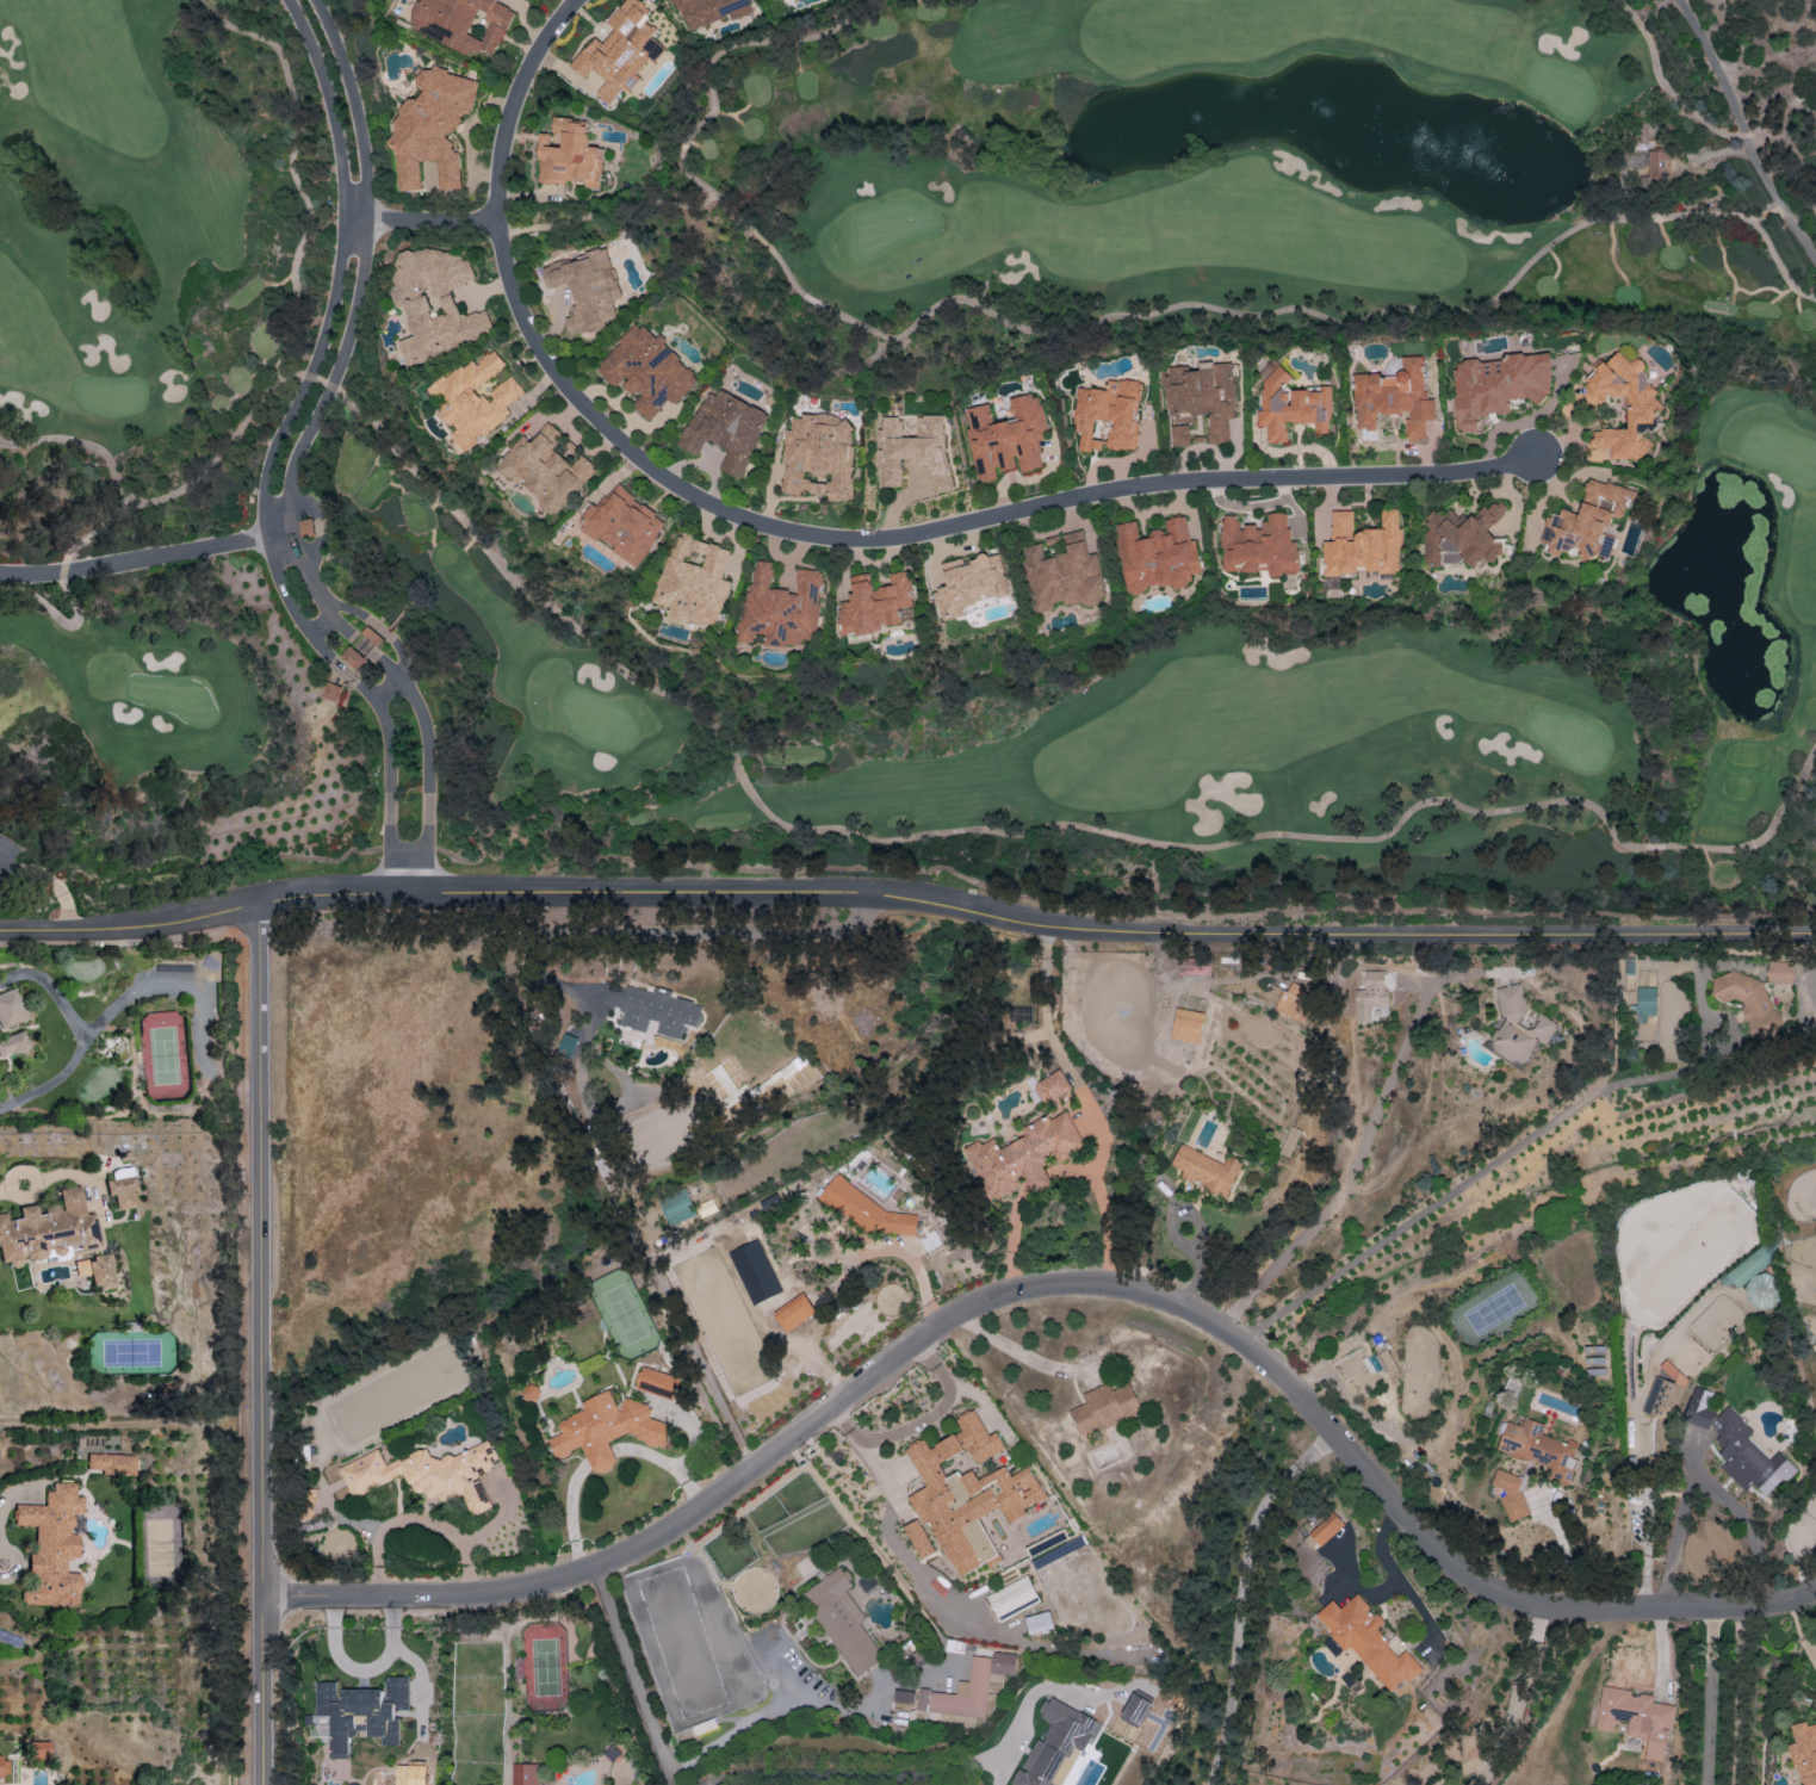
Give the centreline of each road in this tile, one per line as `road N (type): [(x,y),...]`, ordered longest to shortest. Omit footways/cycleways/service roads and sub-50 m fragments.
road 1 (residential): [(261,1595),(481,1595),(593,1568),(652,1539),(953,1320),(999,1296),(1078,1284),(1149,1294),(1246,1341),(1319,1412),(1436,1551),(1505,1594),(1582,1610),(1758,1607),(1815,1591)]
road 2 (residential): [(258,901),(320,893),(715,890),(863,893),(955,904),(1045,926),(1815,935)]
road 3 (residential): [(572,0),(509,110),(495,218),(510,289),(569,391),(668,481),(720,507),(804,532),(906,534),(1140,484),(1446,472),(1535,453)]
road 4 (residential): [(261,1784),(258,901)]
road 5 (residential): [(280,545),(275,513),(284,459),(330,360),(355,218),(355,166),(336,66),(308,0)]
road 6 (residential): [(1312,1456),(1268,1504),(1248,1552),(1231,1699),(1210,1784)]
road 7 (residential): [(280,545),(72,590),(0,590)]
road 8 (residential): [(0,935),(172,923),(258,901)]
road 9 (residential): [(427,892),(426,723),(398,676)]
road 10 (residential): [(376,699),(390,762),(389,892)]
road 11 (residential): [(333,615),(306,563),(280,545),(275,568),(309,634)]
road 12 (residential): [(355,218),(495,218)]

